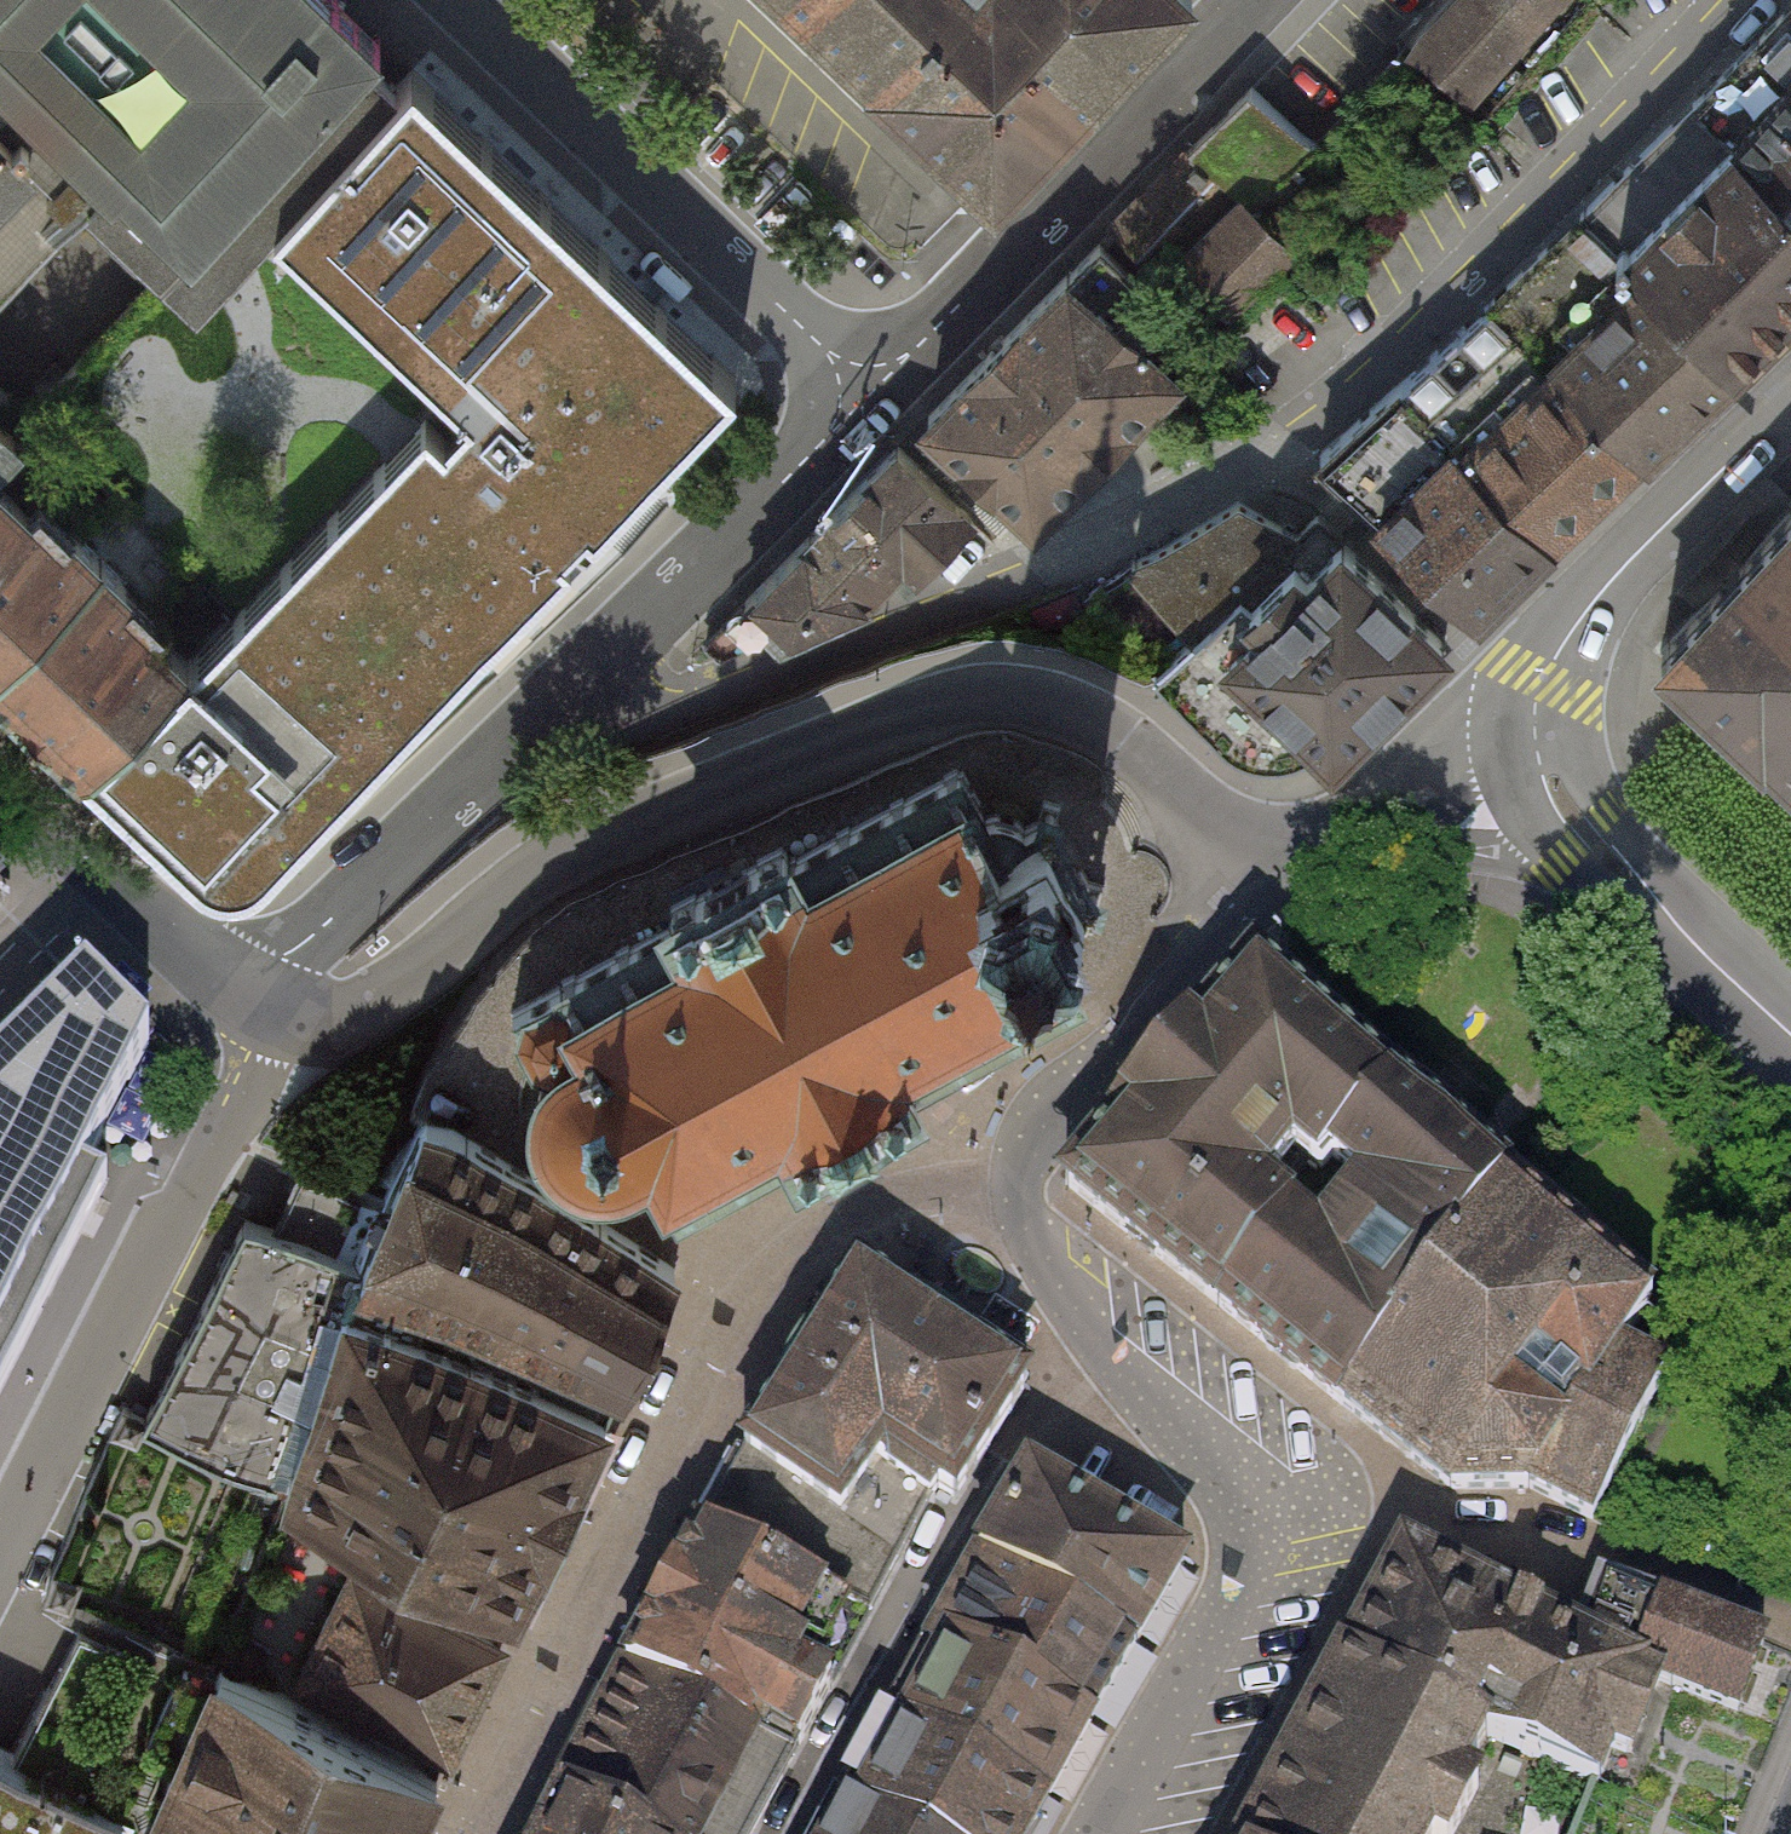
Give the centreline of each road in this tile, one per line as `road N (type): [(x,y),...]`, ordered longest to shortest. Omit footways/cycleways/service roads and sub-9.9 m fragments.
road 1 (residential): [(507,770),(945,615),(1285,444),(1716,0)]
road 2 (residential): [(1109,1833),(1241,1584),(1239,1518),(1087,1335),(1024,1224),(1018,1166),(1030,1128),(1167,1001),(1246,878)]
road 3 (unclassified): [(270,1008),(353,1018),(422,986),(569,873),(852,742),(970,706),(1071,722),(1141,768),(1246,878)]
road 4 (residential): [(0,1537),(270,1008)]
road 5 (residential): [(469,0),(886,386)]
road 6 (unclassified): [(1264,0),(886,386)]
road 7 (residential): [(886,386),(507,770)]
road 8 (secondary): [(1790,395),(1592,599),(1542,680),(1535,739)]
road 9 (secondary): [(1535,739),(1555,803),(1790,1030)]
road 10 (residential): [(507,770),(270,1008)]
road 11 (residential): [(1246,878),(1535,739)]
road 12 (residential): [(270,1008),(107,891)]
road 13 (residential): [(0,787),(107,891)]

